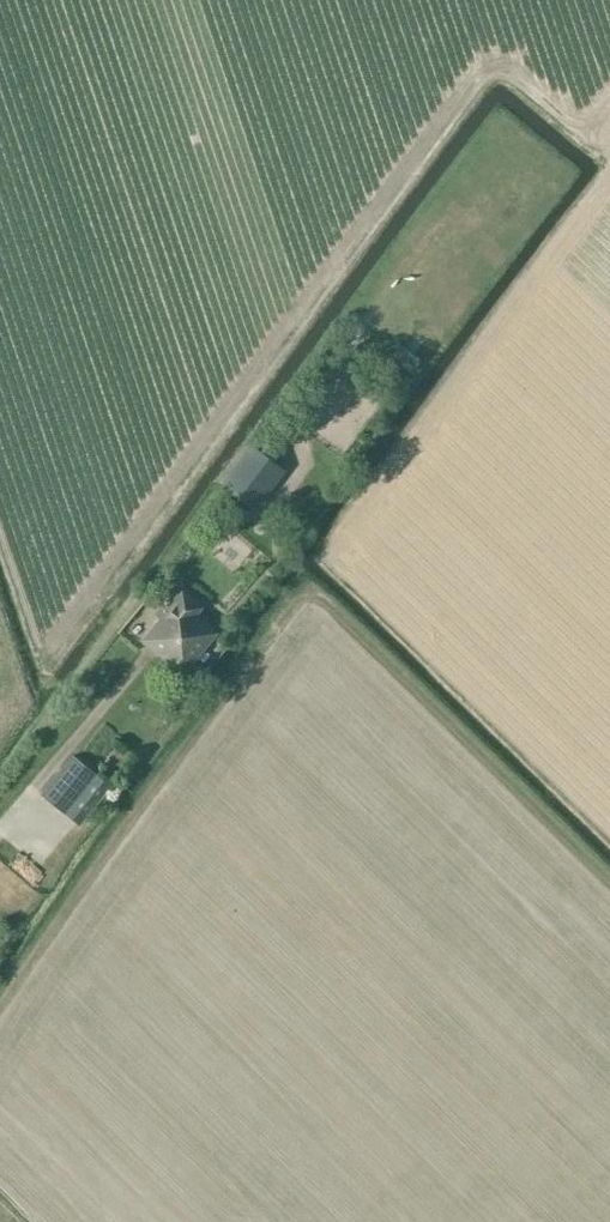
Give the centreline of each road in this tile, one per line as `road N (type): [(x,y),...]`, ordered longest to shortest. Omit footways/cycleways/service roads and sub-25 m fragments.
road 1 (track): [(146,656),(0,823)]

